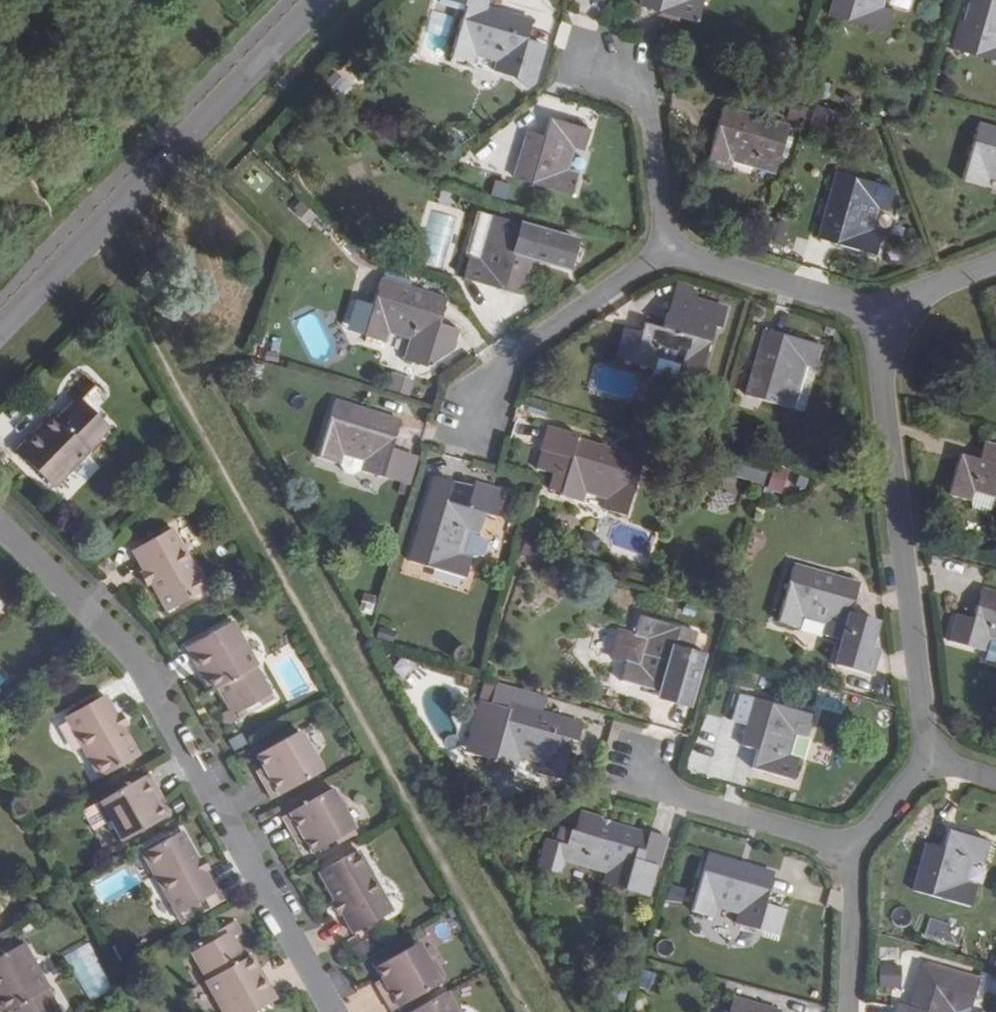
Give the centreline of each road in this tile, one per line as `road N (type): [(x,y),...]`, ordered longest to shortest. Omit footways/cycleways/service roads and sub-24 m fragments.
road 1 (track): [(80,245),(119,279),(530,1011)]
road 2 (residential): [(0,523),(132,655),(331,1011)]
road 3 (residential): [(0,328),(318,0)]
road 4 (residential): [(932,759),(872,309)]
road 5 (residential): [(480,417),(496,366),(667,252)]
road 6 (residential): [(634,760),(645,785),(852,843)]
road 7 (residential): [(667,252),(872,309)]
road 8 (residential): [(667,252),(644,105),(602,66)]
road 9 (residential): [(852,843),(848,1011)]
road 10 (residential): [(872,309),(995,263)]

